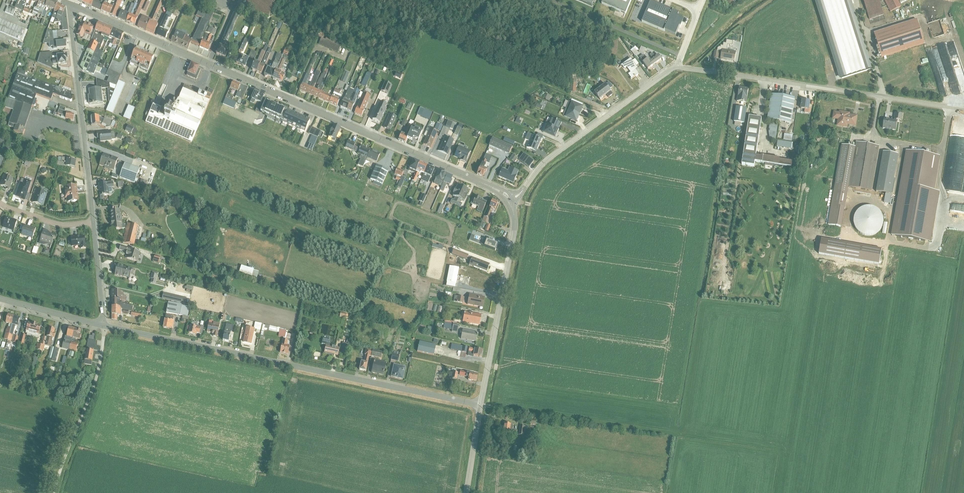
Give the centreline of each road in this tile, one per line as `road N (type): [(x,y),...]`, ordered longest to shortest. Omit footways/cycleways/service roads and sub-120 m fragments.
road 1 (residential): [(510,200),(71,4)]
road 2 (residential): [(481,406),(104,326)]
road 3 (residential): [(677,66),(963,110)]
road 4 (residential): [(71,4),(94,222)]
road 5 (residential): [(510,200),(547,160),(677,66)]
road 6 (residential): [(481,406),(515,230),(510,200)]
road 7 (residential): [(104,326),(96,382),(55,492)]

